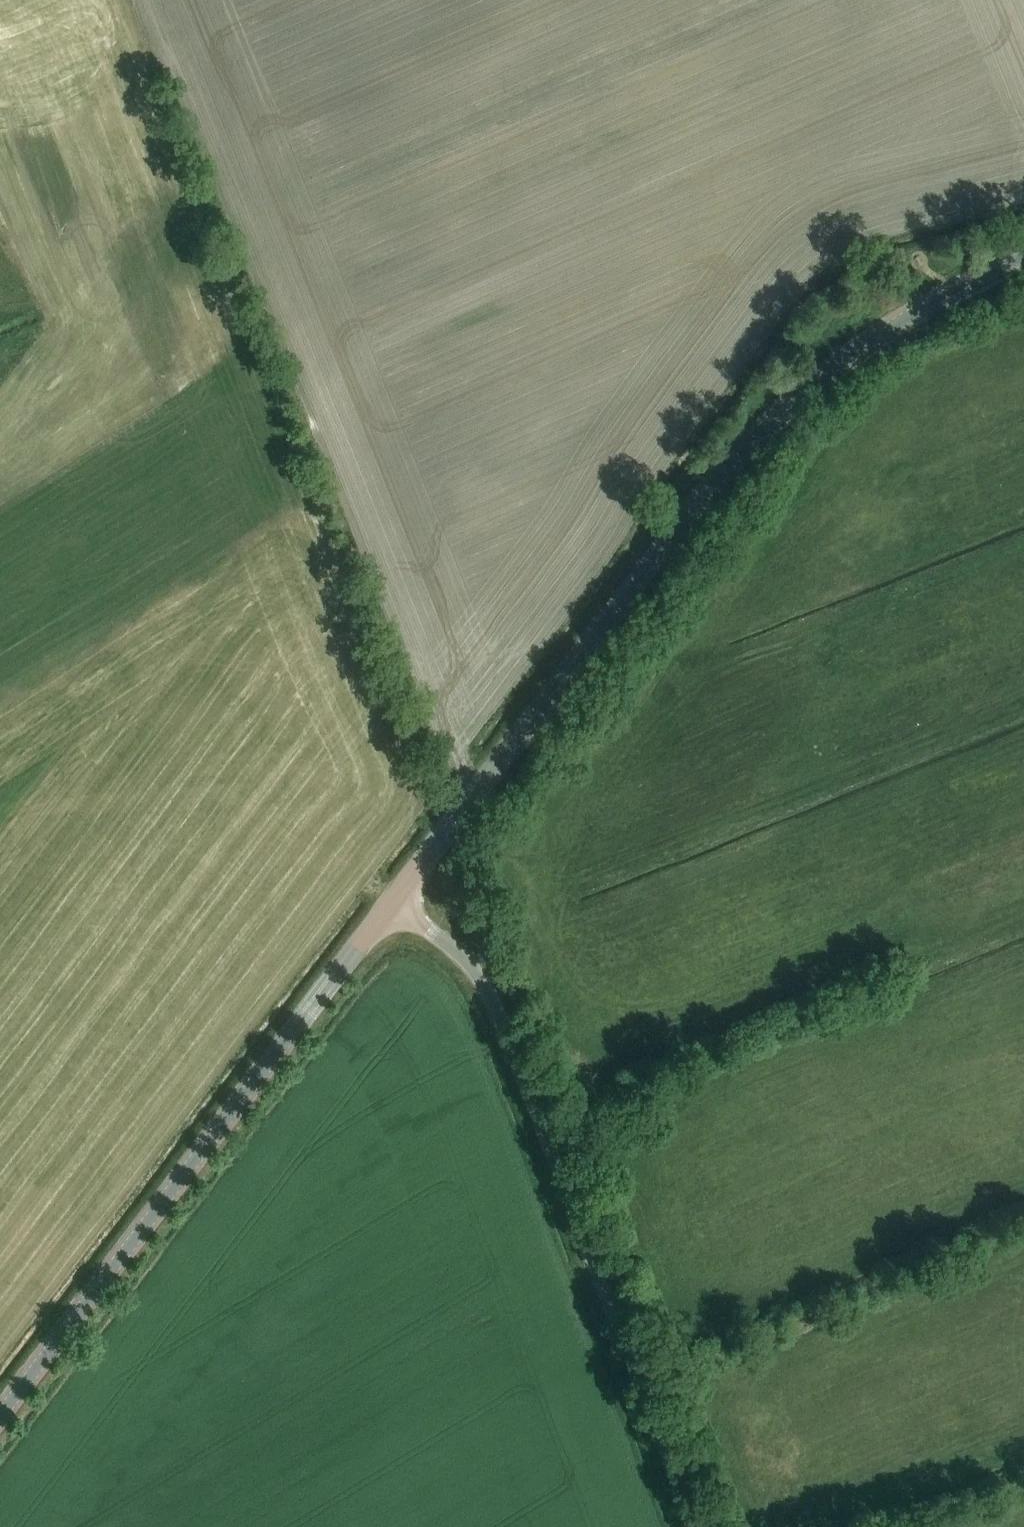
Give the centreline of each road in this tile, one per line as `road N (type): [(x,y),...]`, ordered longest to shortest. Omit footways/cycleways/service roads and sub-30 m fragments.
road 1 (tertiary): [(394,902),(646,575),(821,375),(892,323),(1023,257)]
road 2 (unclassified): [(696,1526),(503,1022),(465,958),(394,902)]
road 3 (tertiary): [(0,1418),(394,902)]

